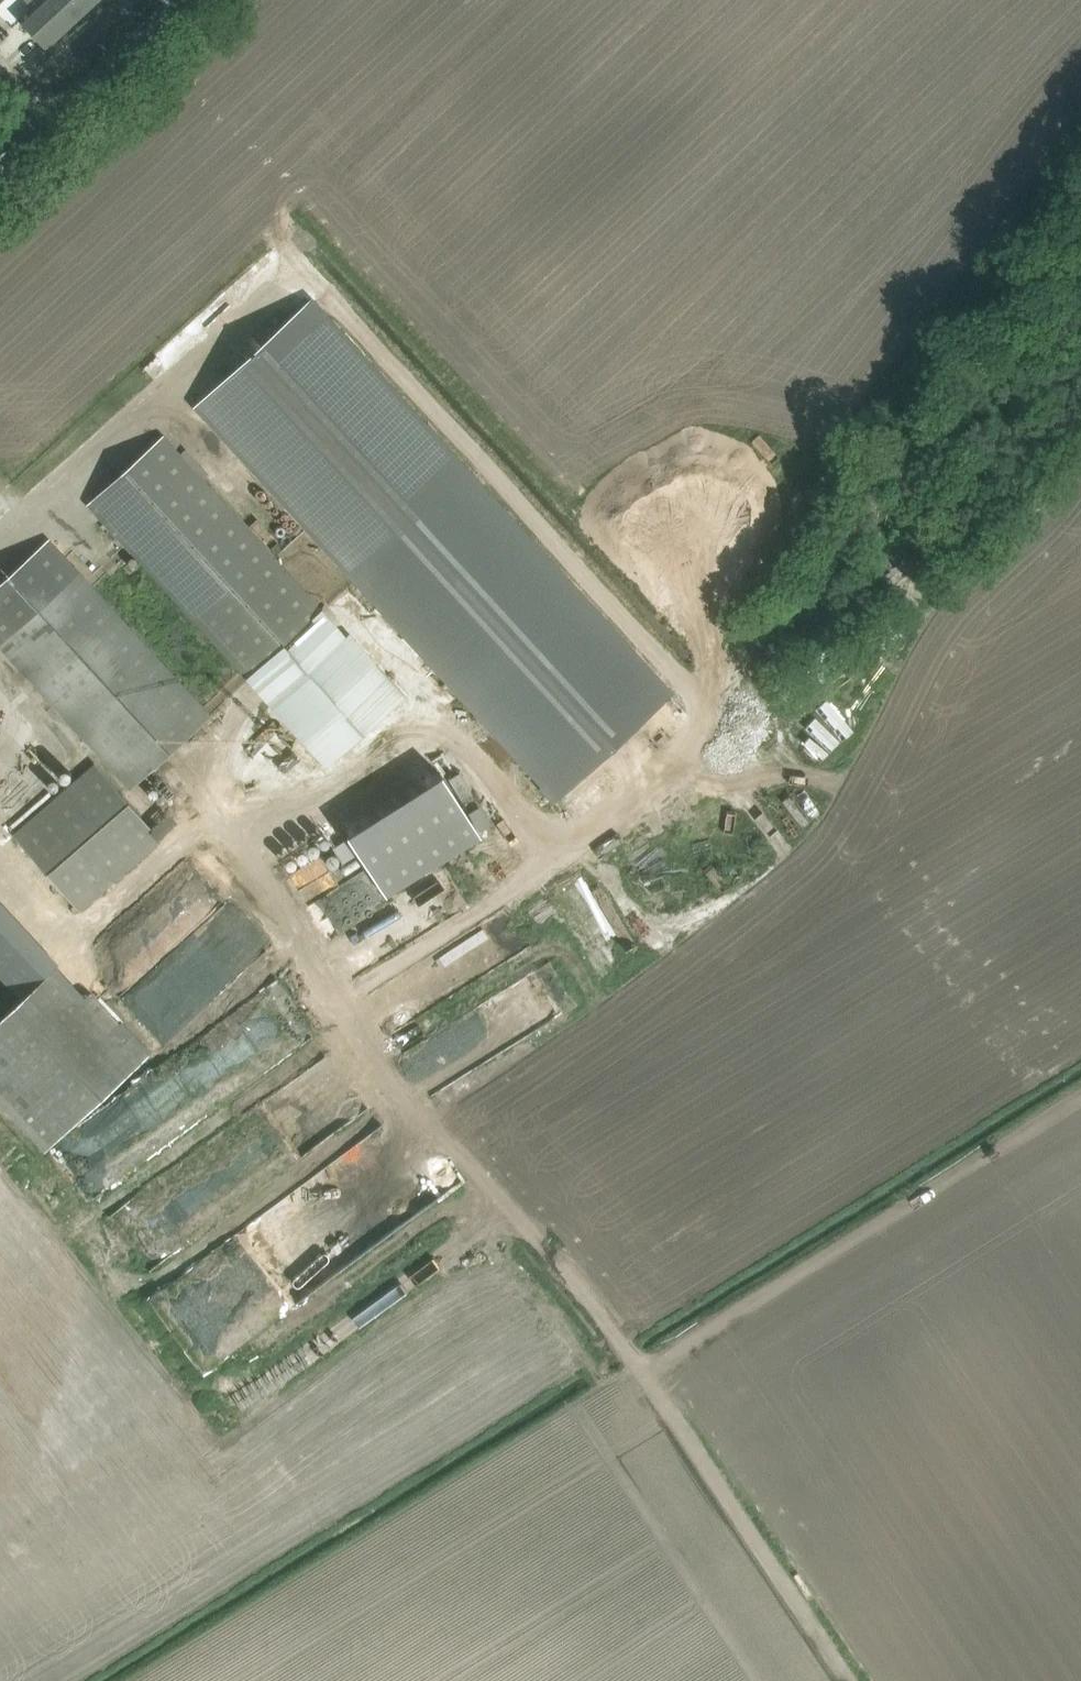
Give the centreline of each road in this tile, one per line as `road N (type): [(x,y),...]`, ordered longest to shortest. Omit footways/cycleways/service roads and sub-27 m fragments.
road 1 (track): [(846,1680),(621,1345),(210,829)]
road 2 (secondary): [(0,182),(194,0)]

